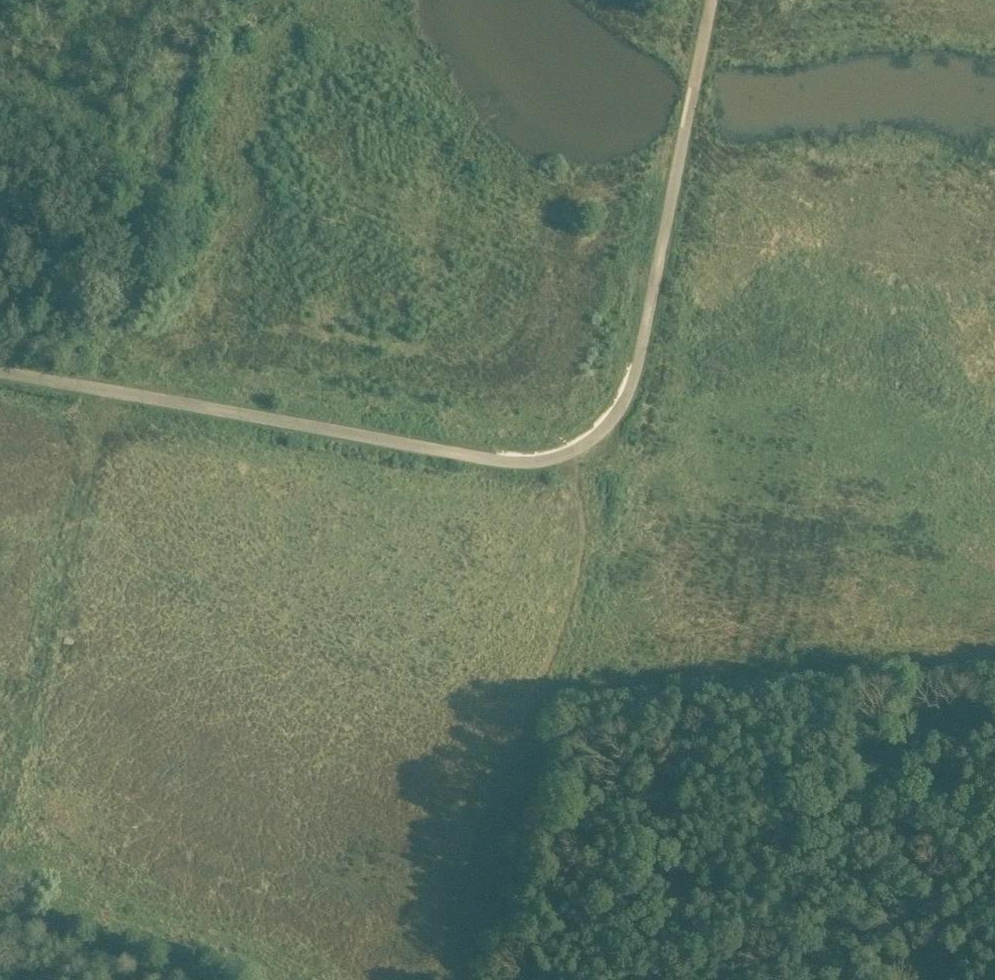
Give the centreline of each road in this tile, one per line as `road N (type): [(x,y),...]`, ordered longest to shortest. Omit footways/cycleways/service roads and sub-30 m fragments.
road 1 (unclassified): [(0,373),(525,464),(584,447),(625,404),(713,0)]

